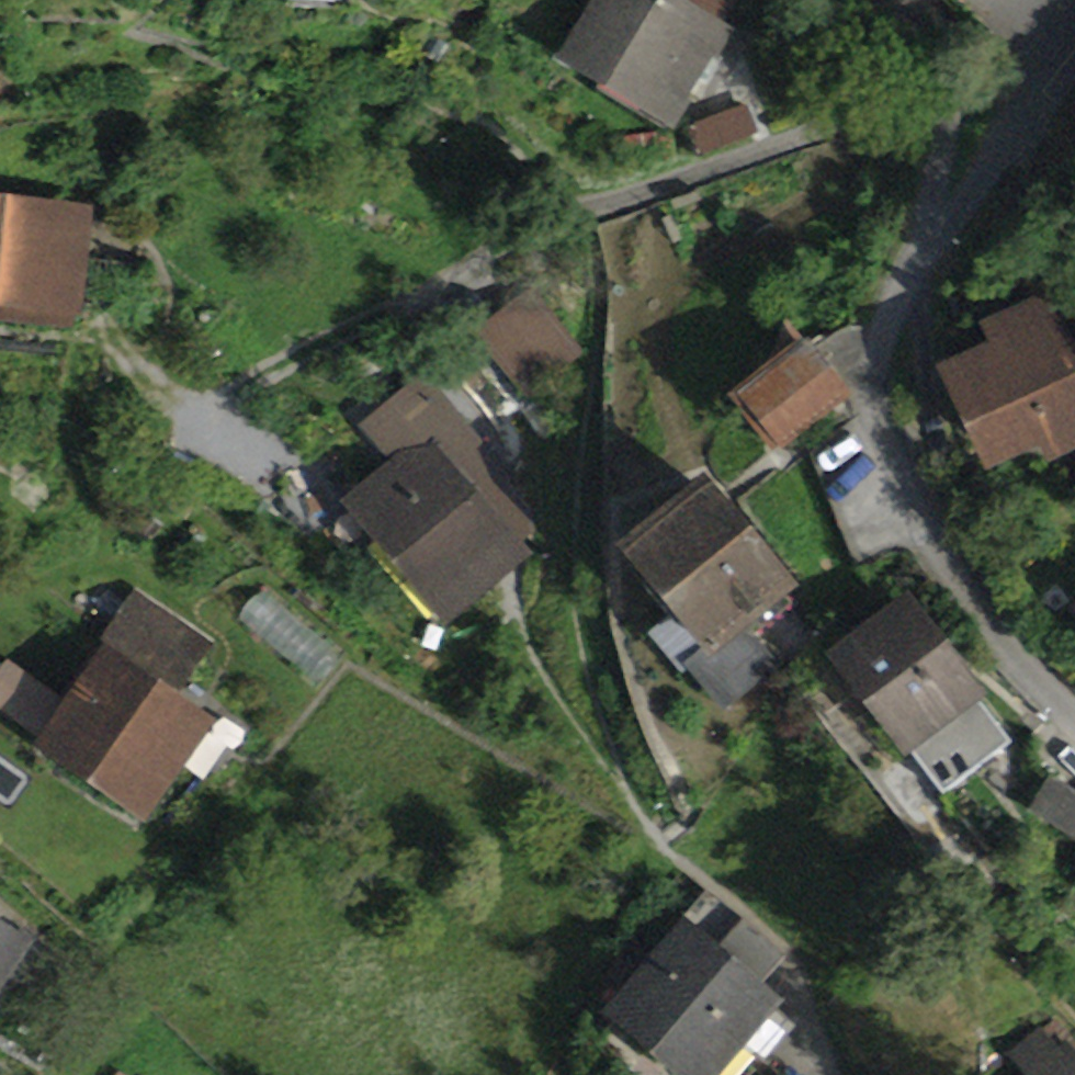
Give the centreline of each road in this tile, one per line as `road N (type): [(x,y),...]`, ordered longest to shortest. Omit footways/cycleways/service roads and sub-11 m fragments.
road 1 (residential): [(1074,708),(952,577),(890,440),(884,373),(926,228)]

